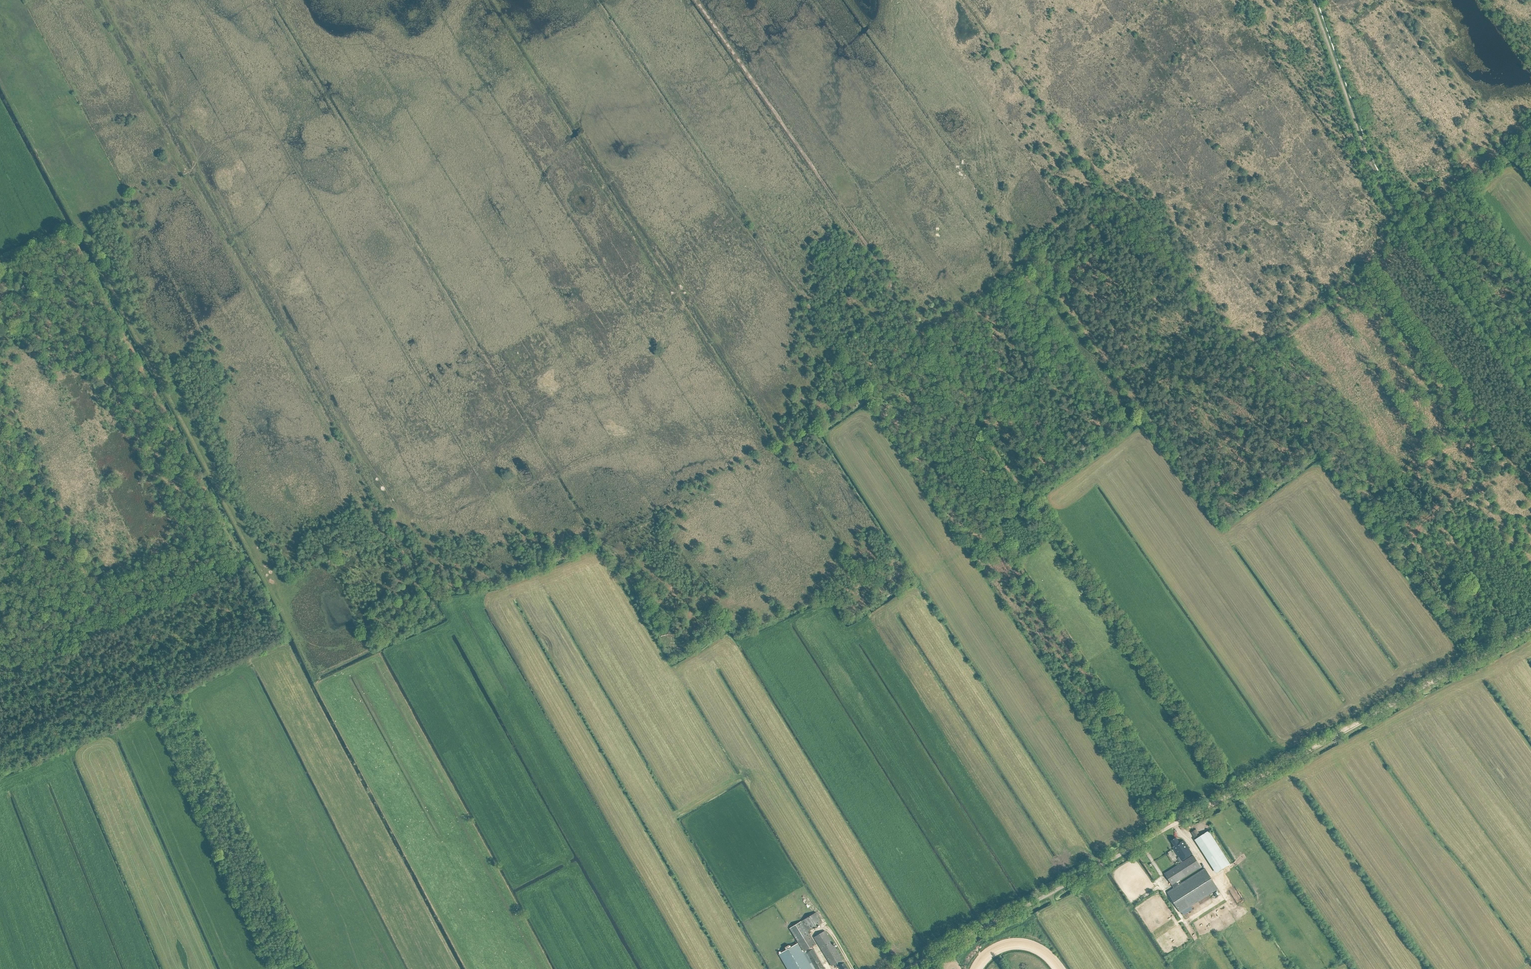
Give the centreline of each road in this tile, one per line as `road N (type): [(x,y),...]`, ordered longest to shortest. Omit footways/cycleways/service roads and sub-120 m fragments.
road 1 (track): [(688,0),(1229,795)]
road 2 (track): [(1530,398),(1382,196),(1313,0)]
road 3 (track): [(1211,805),(1530,630)]
road 4 (unclassified): [(905,968),(1211,805)]

